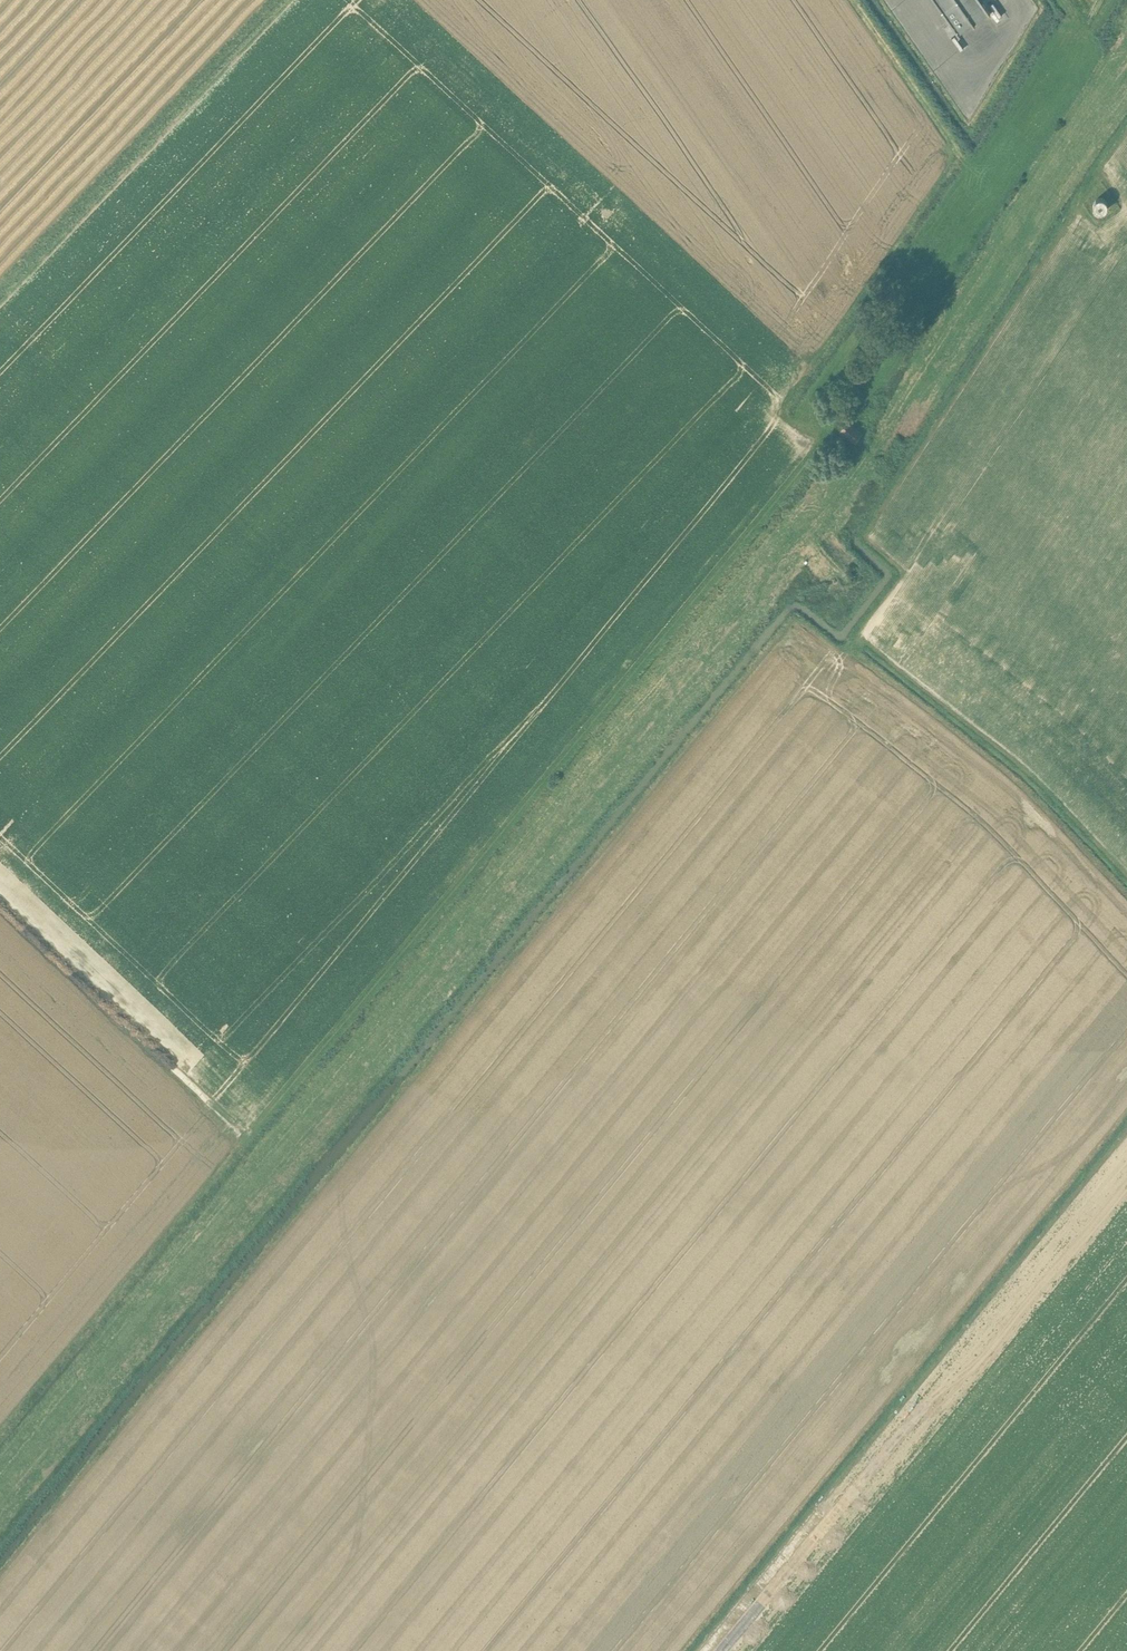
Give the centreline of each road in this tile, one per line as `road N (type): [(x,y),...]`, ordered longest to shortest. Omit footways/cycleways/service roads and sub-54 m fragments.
road 1 (track): [(1126,56),(868,443),(759,586),(0,1500)]

